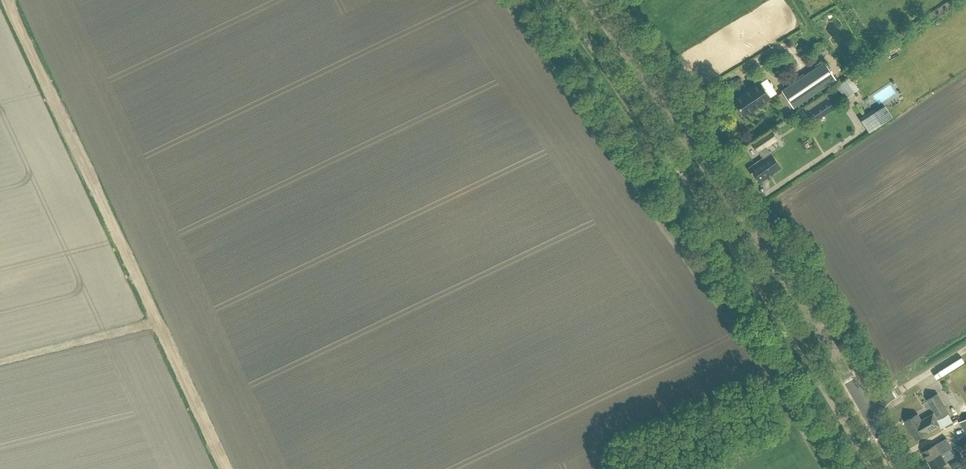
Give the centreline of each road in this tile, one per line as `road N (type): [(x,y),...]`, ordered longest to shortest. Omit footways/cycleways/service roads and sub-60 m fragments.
road 1 (track): [(505,0),(816,468)]
road 2 (tertiary): [(866,410),(797,296),(591,0)]
road 3 (track): [(8,0),(159,321)]
road 4 (track): [(0,361),(159,321)]
road 5 (track): [(159,321),(227,468)]

